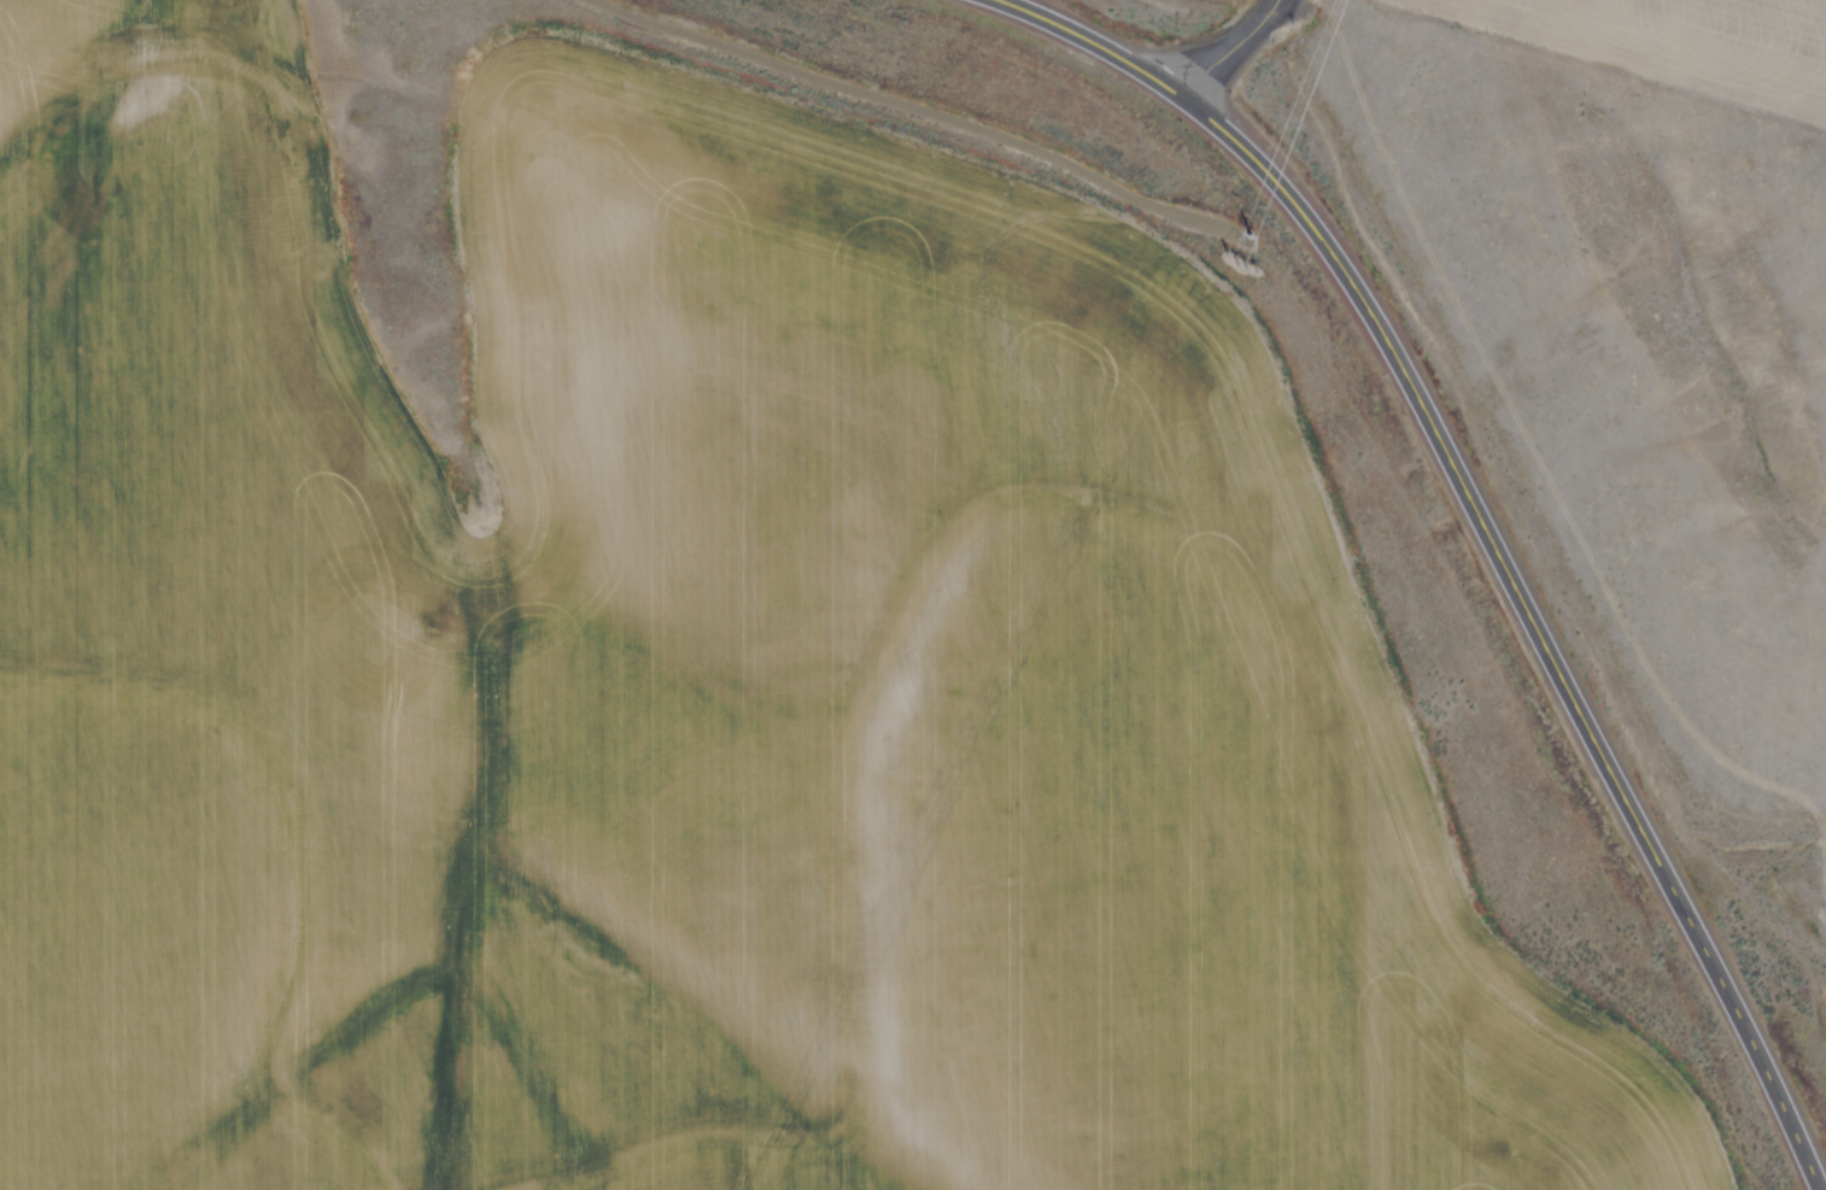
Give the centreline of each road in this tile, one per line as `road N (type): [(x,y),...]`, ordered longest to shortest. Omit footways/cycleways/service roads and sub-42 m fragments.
road 1 (secondary): [(1802,1189),(1739,1026),(1329,305),(1176,87),(1113,46),(1016,0)]
road 2 (residential): [(1176,87),(1271,0)]

